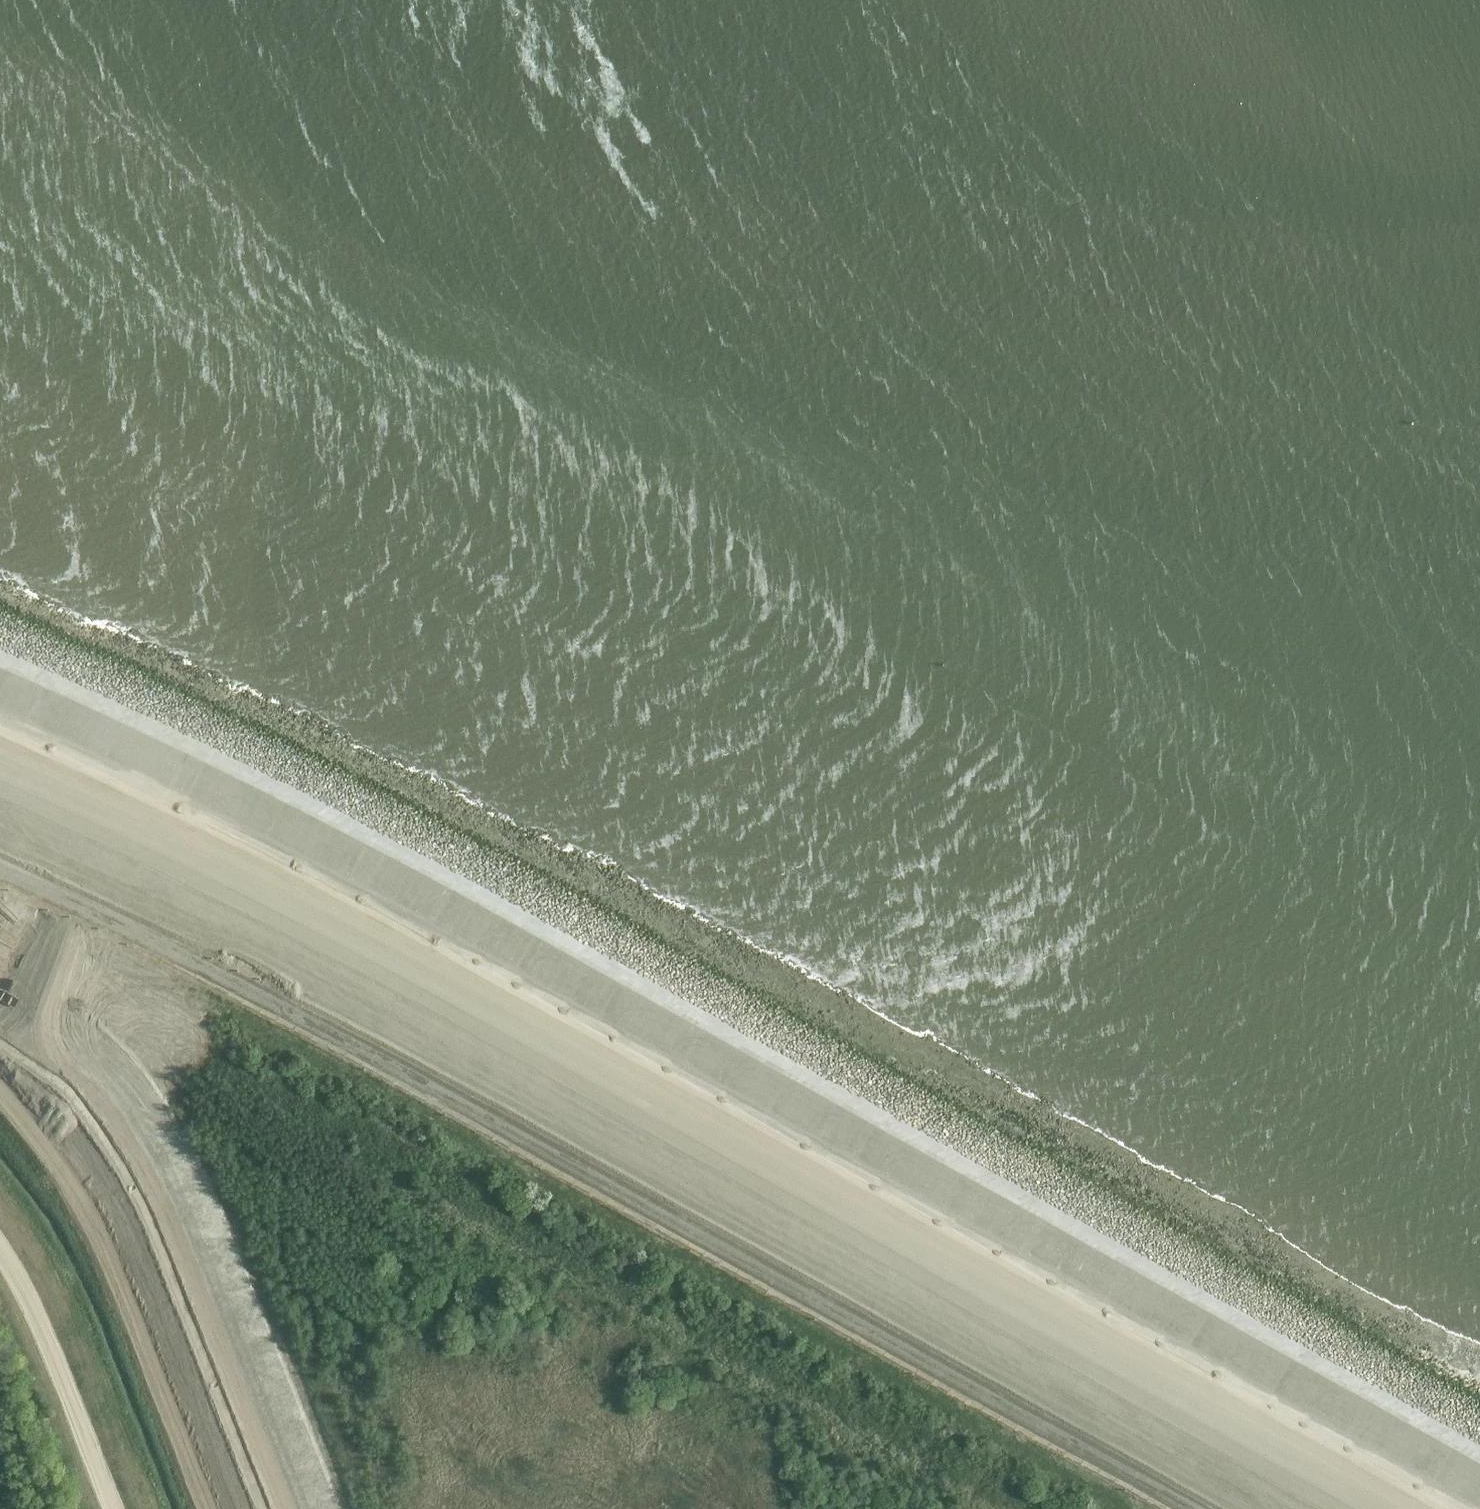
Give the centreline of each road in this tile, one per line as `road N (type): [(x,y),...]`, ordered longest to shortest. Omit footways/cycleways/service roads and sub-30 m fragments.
road 1 (track): [(1479,1445),(554,913),(260,762),(0,644)]
road 2 (track): [(0,1250),(25,1295),(109,1508)]

